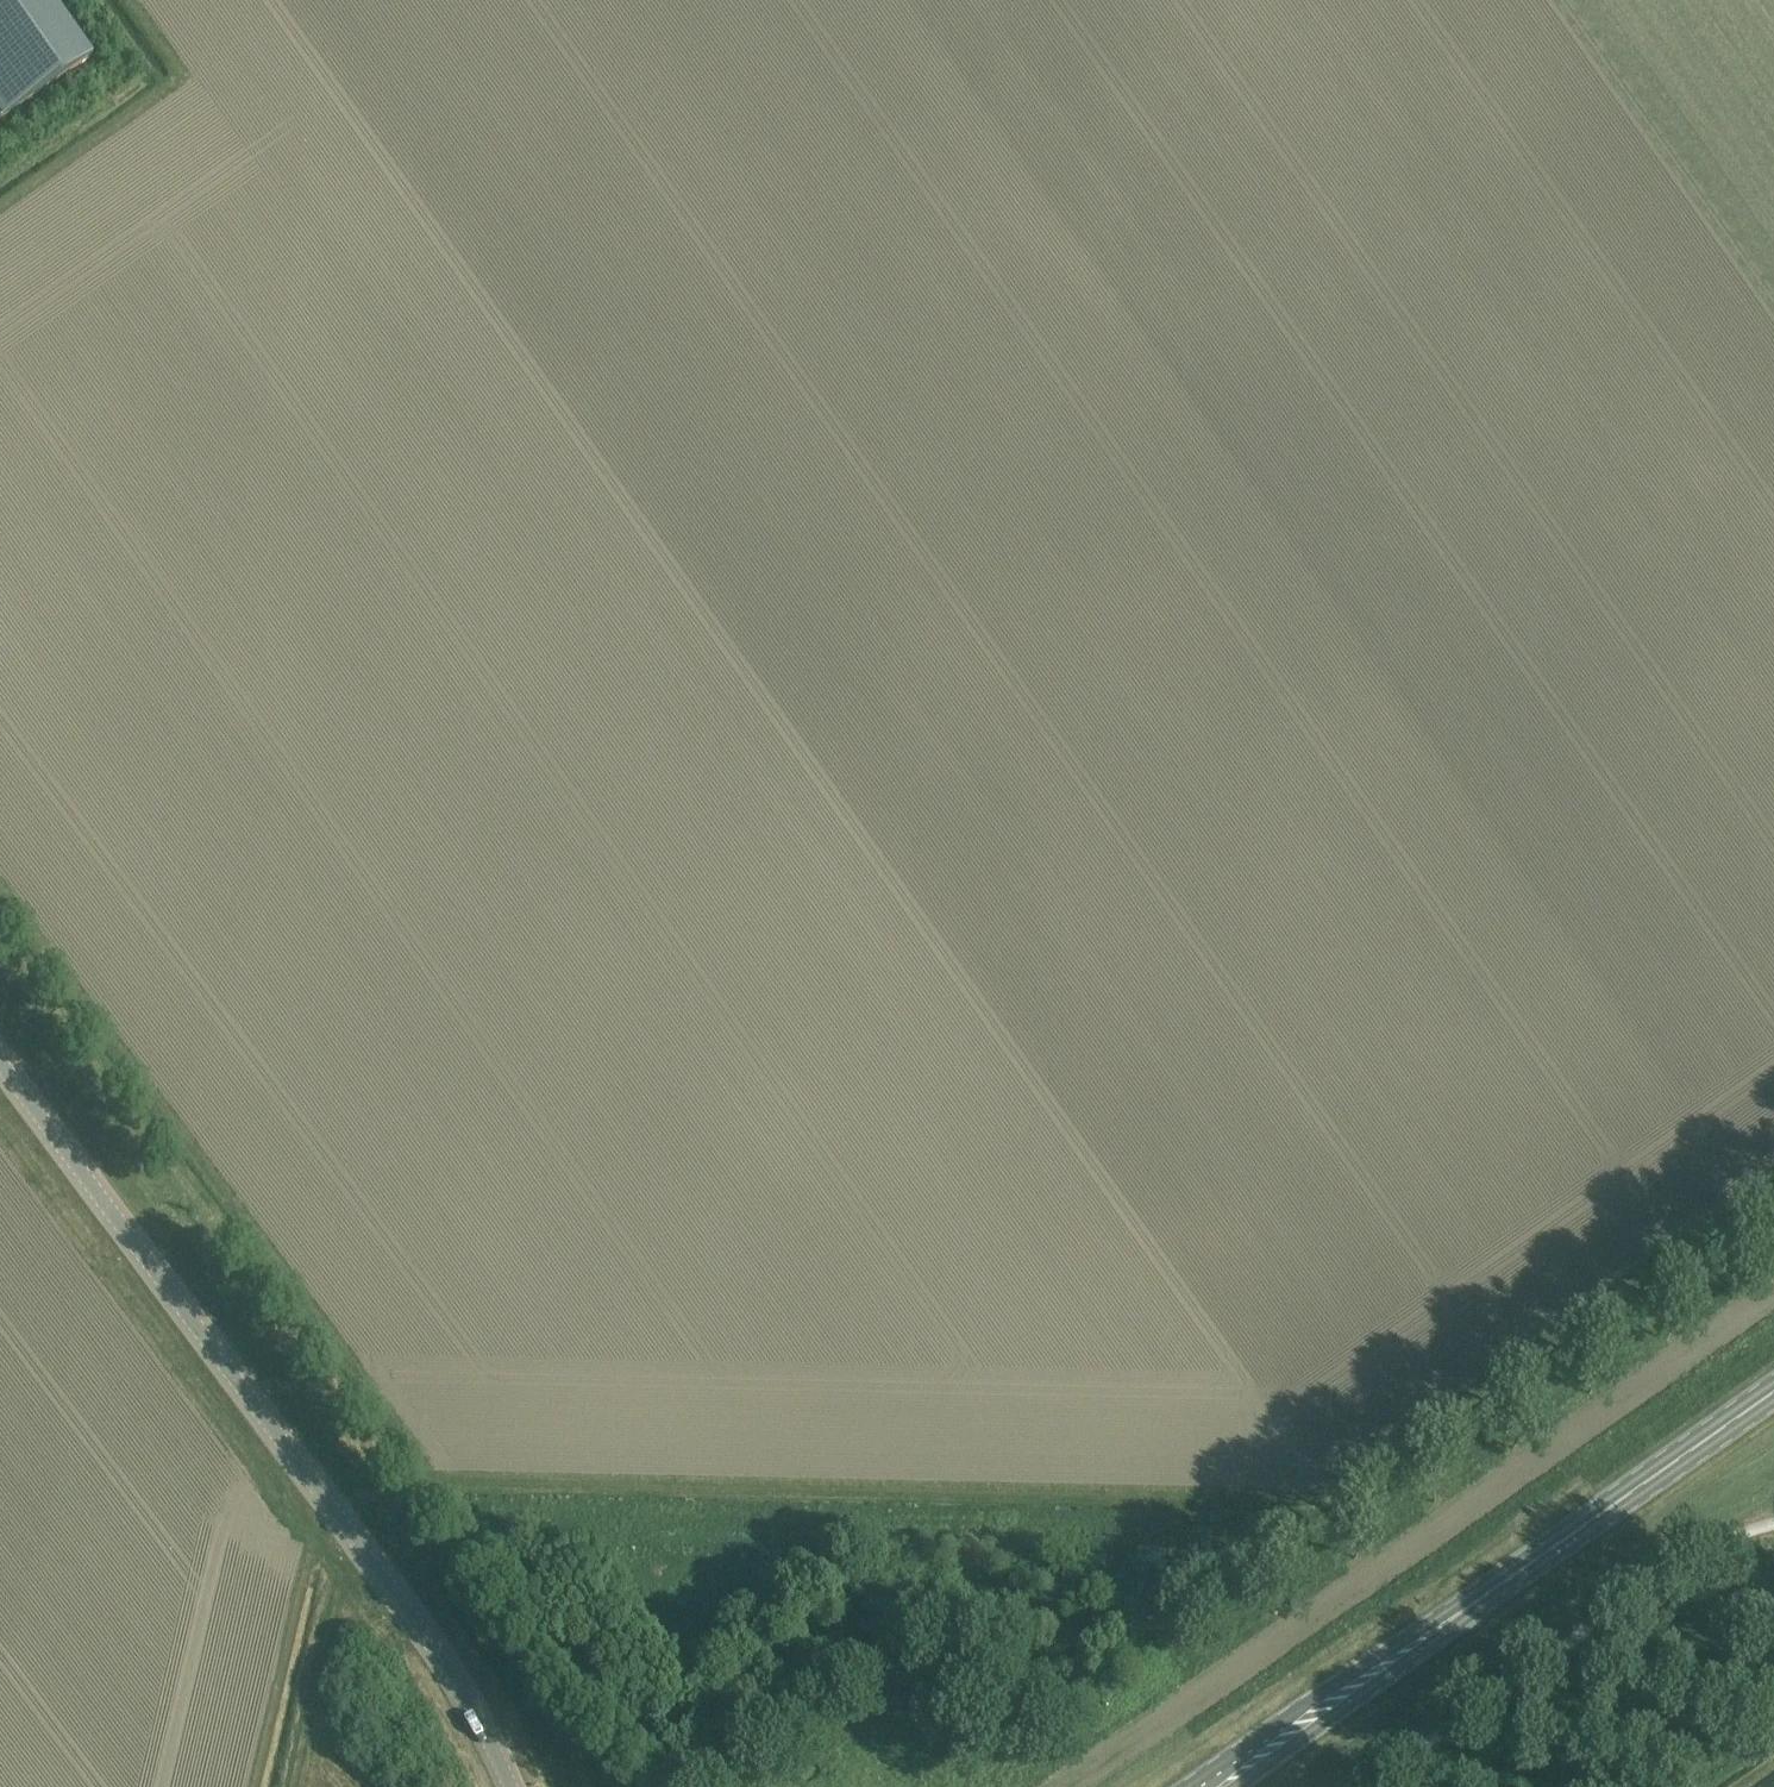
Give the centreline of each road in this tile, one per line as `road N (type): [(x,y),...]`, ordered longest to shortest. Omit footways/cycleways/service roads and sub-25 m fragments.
road 1 (tertiary): [(510,1786),(451,1674),(397,1597),(0,1061)]
road 2 (secondary): [(1215,1786),(1773,1391)]

